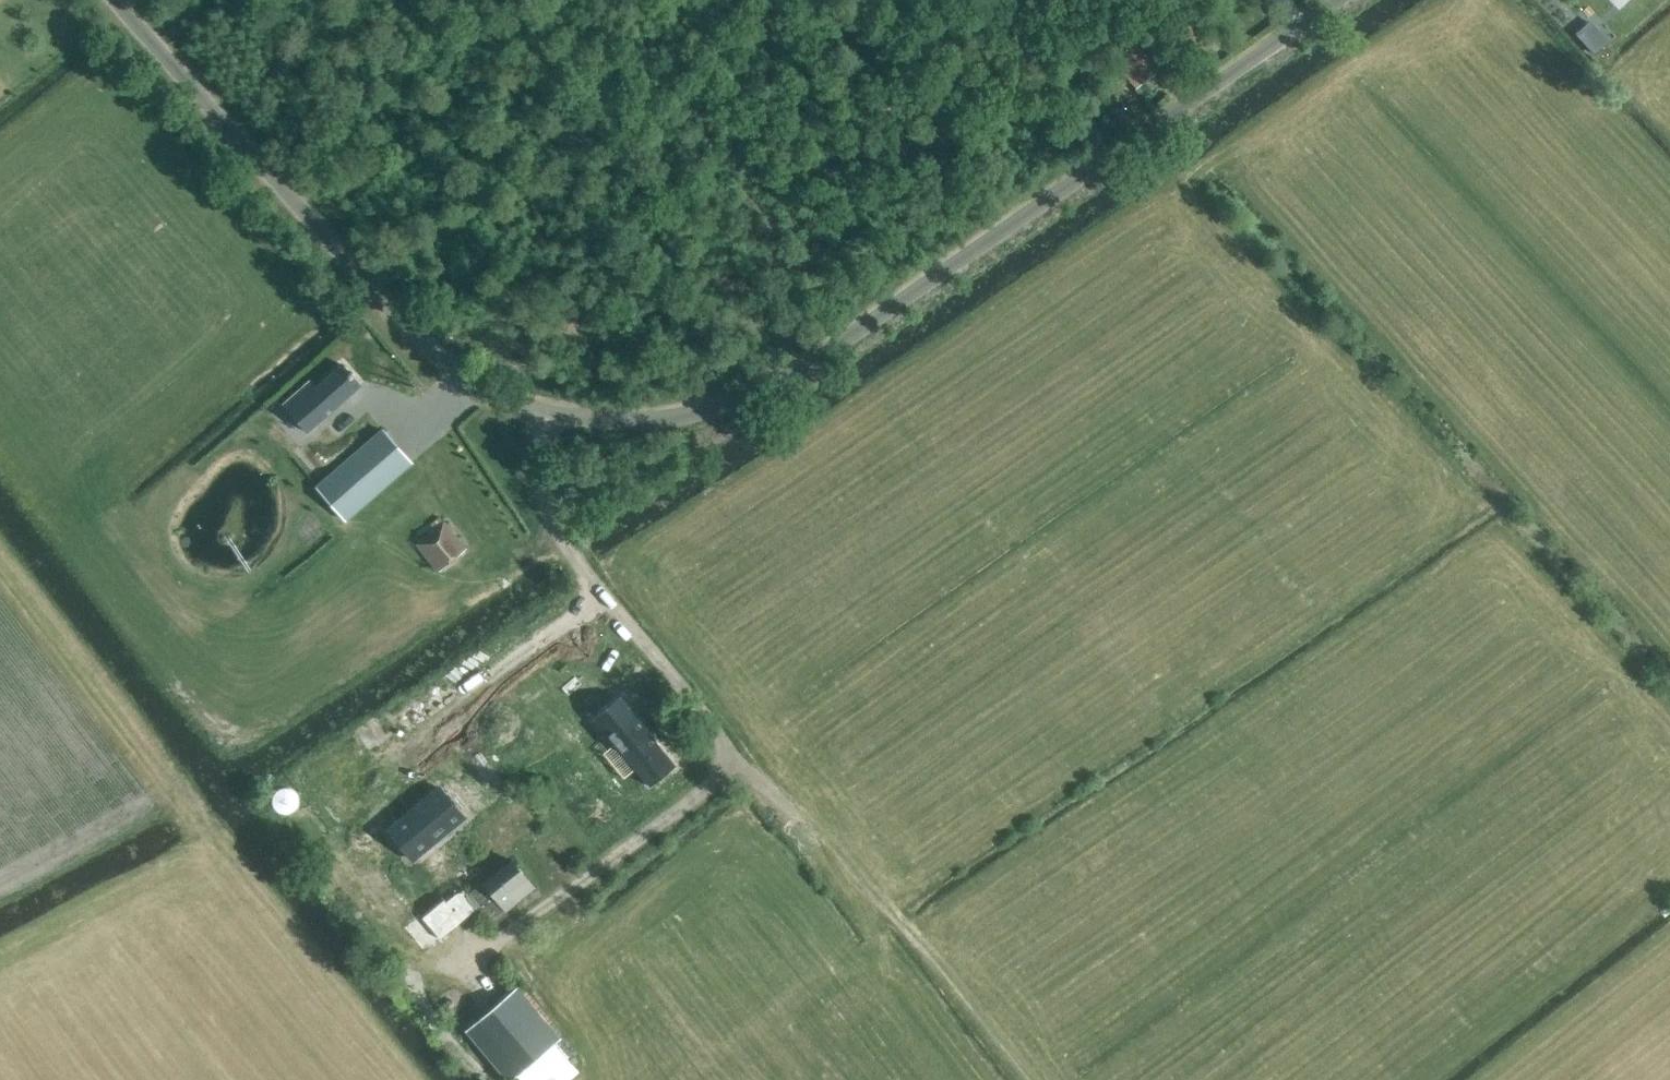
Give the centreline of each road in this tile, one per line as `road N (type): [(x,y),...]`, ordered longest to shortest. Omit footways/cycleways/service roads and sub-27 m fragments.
road 1 (unclassified): [(110,0),(265,180),(443,353),(540,402),(602,405),(704,399),(775,379),(1329,0)]
road 2 (track): [(540,402),(531,453),(544,507),(718,734),(723,751),(712,785),(487,947)]

